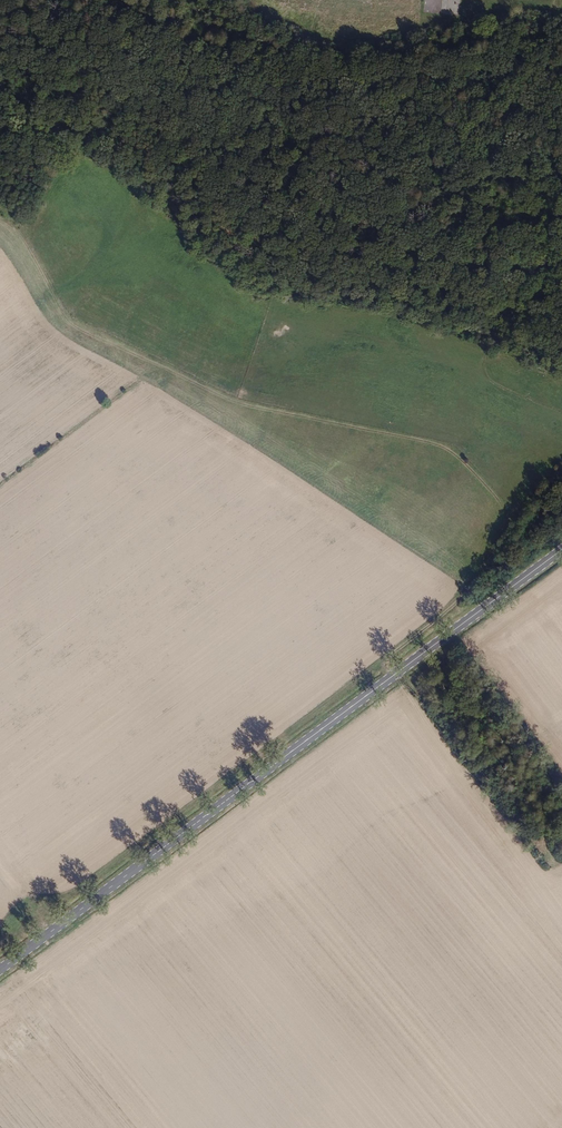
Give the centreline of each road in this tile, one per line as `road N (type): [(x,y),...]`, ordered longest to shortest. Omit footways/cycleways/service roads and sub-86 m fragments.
road 1 (secondary): [(0,970),(561,551)]
road 2 (track): [(561,137),(312,66),(207,72),(14,63),(0,47)]
road 3 (track): [(561,919),(399,673)]
road 4 (track): [(107,161),(154,100),(0,61)]

